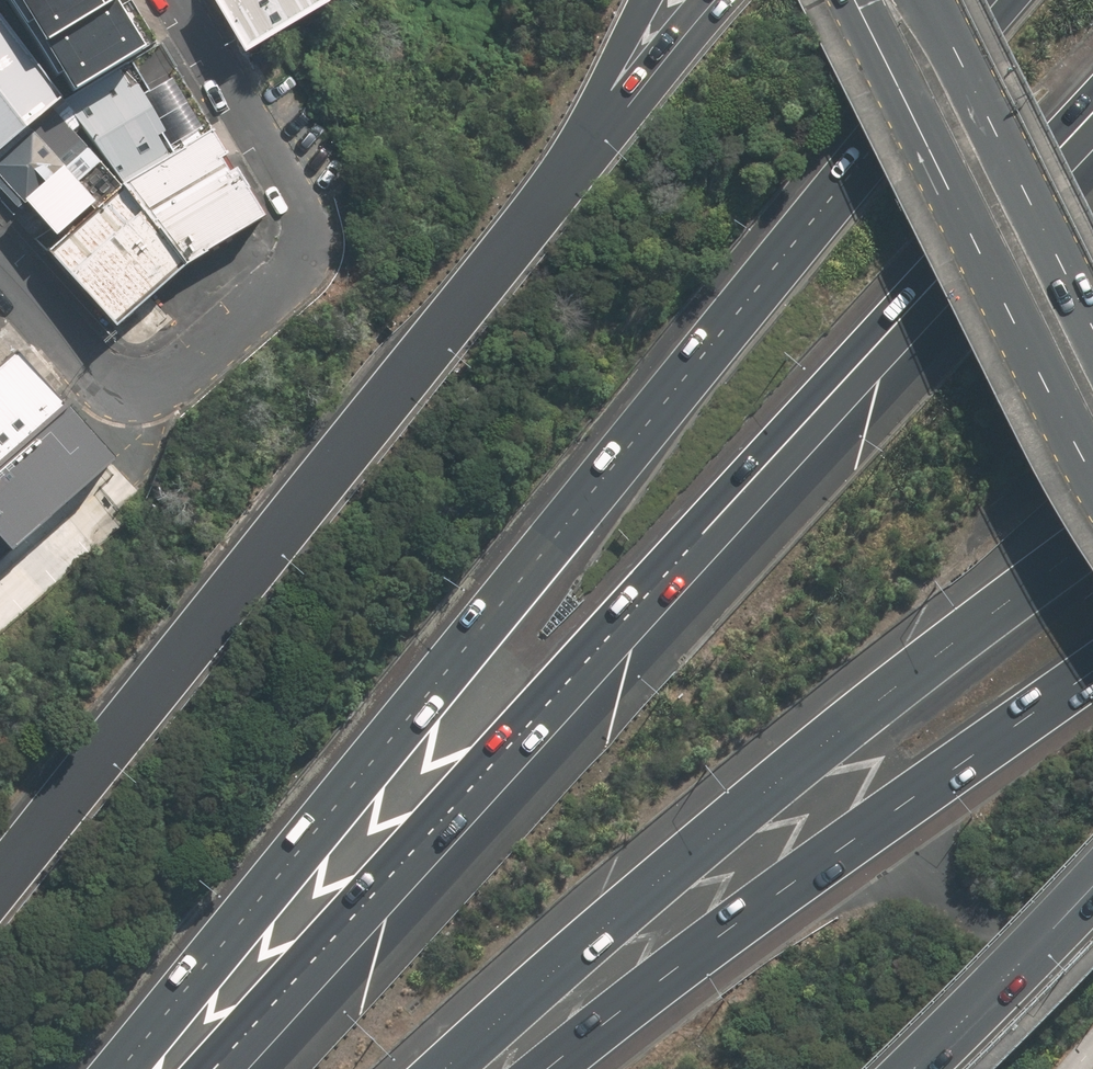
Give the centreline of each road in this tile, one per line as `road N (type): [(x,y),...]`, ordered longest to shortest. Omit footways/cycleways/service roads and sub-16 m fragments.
road 1 (motorway): [(115,1068),(1000,0)]
road 2 (motorway): [(212,1068),(1092,113)]
road 3 (motorway): [(0,880),(559,183)]
road 4 (motorway): [(1092,539),(686,860),(445,1068)]
road 5 (motorway): [(1092,673),(545,1068)]
road 6 (primary): [(1092,482),(860,0)]
road 7 (residential): [(134,392),(172,380),(289,287),(309,241),(300,204),(181,0)]
road 8 (primary): [(921,0),(1092,341)]
road 9 (motorway): [(1092,895),(924,1068)]
road 10 (motorway): [(559,183),(715,0)]
road 11 (motorway): [(559,183),(646,0)]
road 12 (residential): [(134,392),(93,380),(0,273)]

